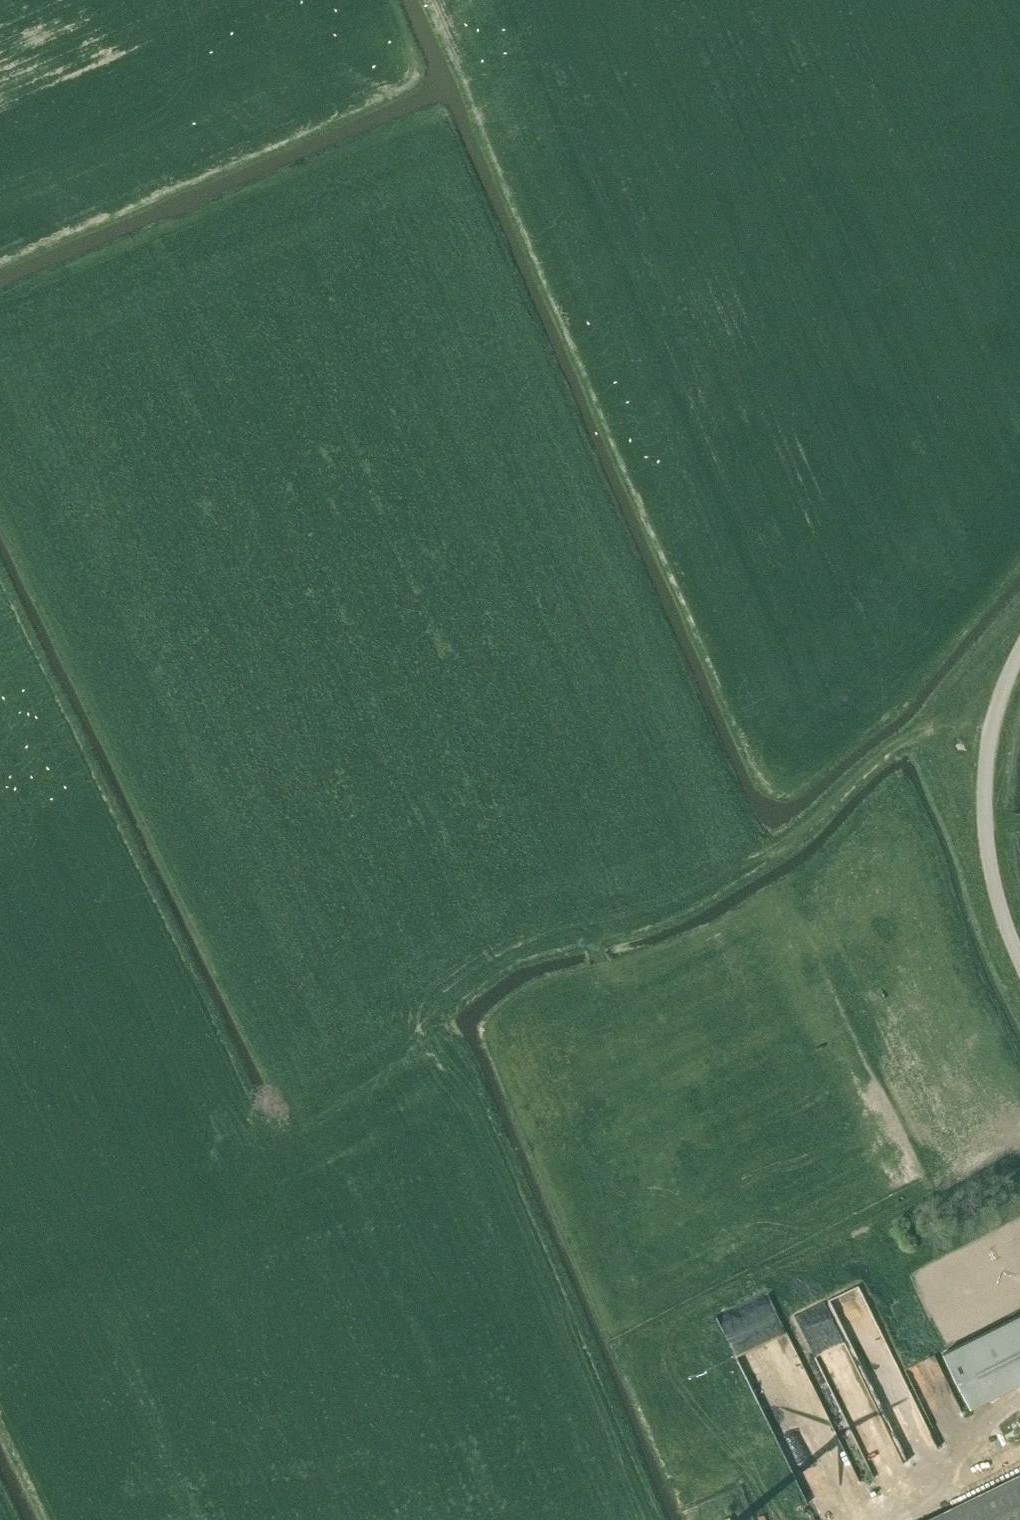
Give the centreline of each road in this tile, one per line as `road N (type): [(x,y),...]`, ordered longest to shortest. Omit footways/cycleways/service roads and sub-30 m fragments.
road 1 (track): [(999,699),(983,698),(873,765),(801,833),(661,917),(537,948),(428,1023)]
road 2 (unclassified): [(1019,963),(991,867),(985,796),(991,731),(1019,647)]

